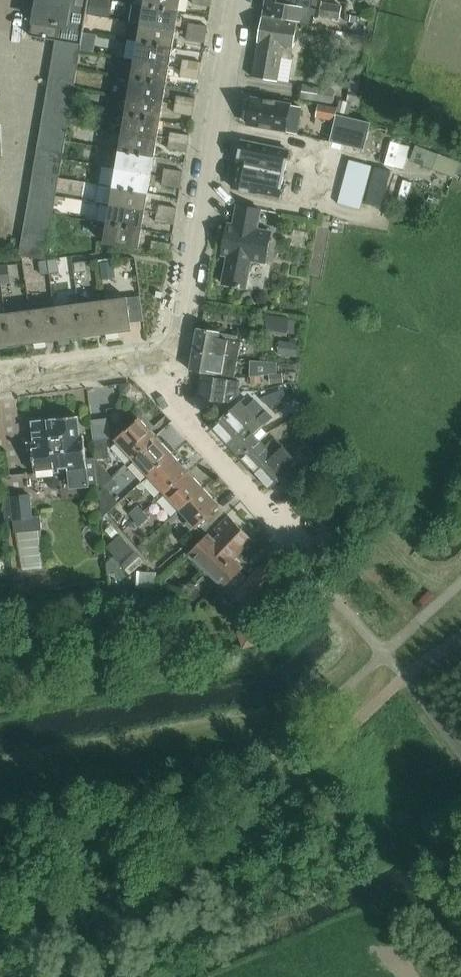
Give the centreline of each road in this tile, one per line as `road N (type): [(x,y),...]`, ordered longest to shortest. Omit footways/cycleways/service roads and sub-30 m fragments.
road 1 (tertiary): [(171,362),(243,0)]
road 2 (residential): [(274,523),(184,429),(169,391),(171,362)]
road 3 (tertiary): [(0,385),(171,362)]

